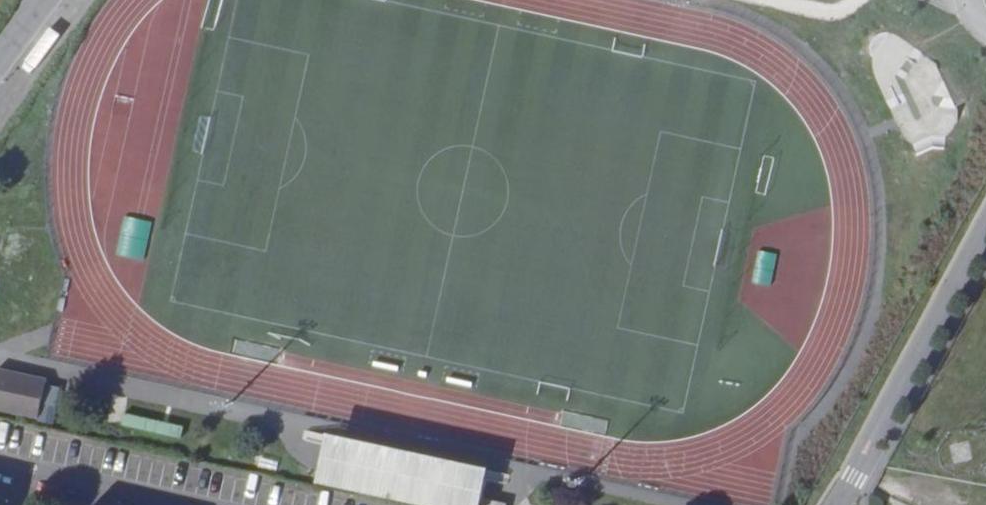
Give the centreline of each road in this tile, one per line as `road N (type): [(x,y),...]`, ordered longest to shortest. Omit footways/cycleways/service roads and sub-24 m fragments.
road 1 (unclassified): [(835,504),(985,220)]
road 2 (residential): [(187,504),(0,464)]

